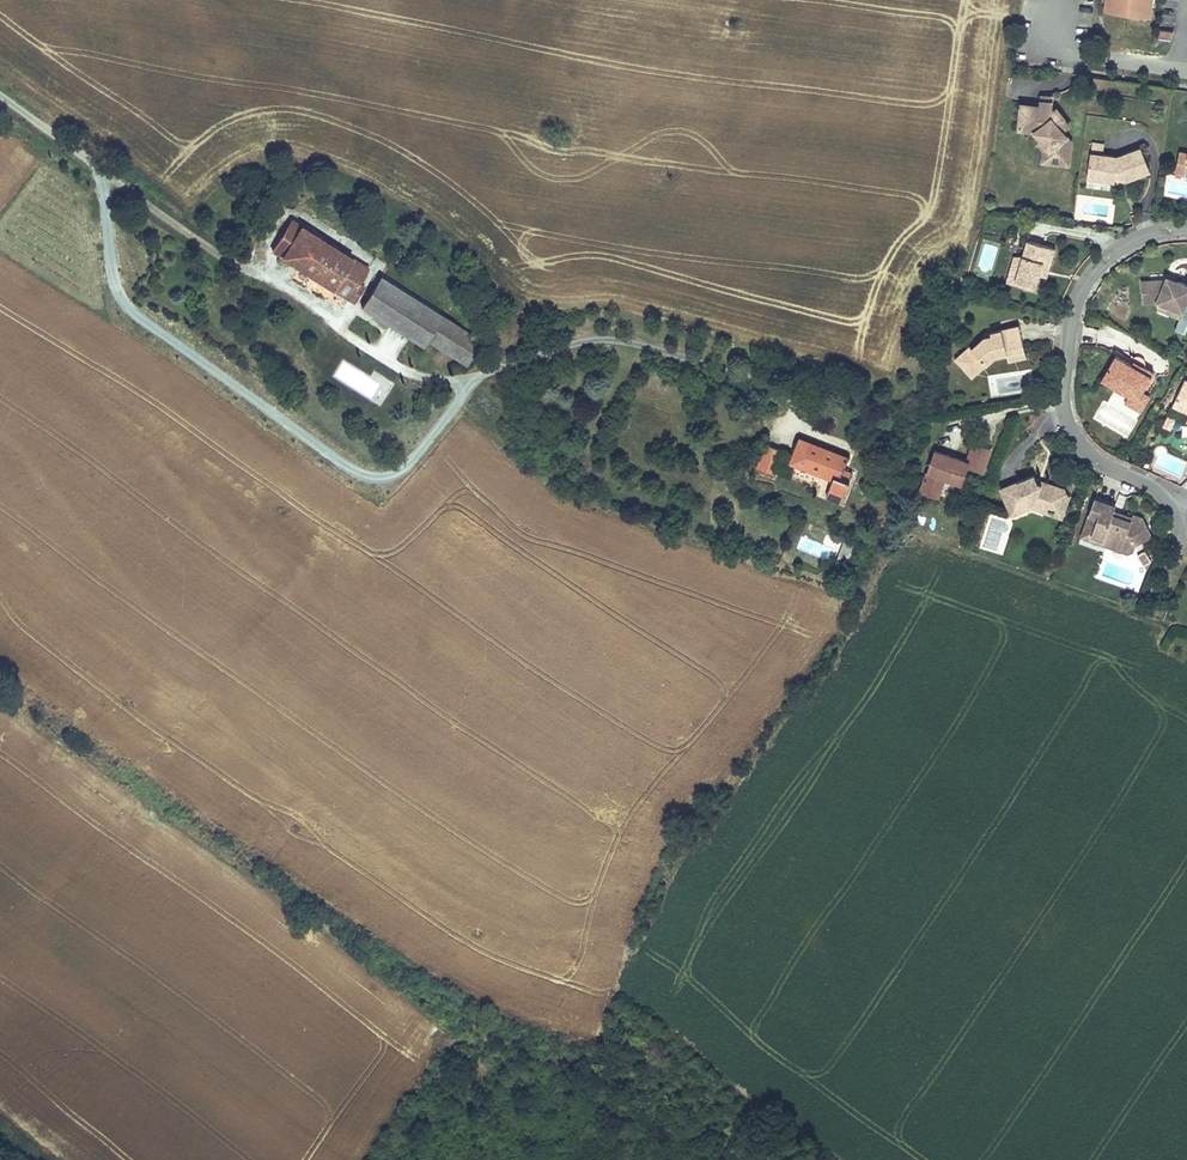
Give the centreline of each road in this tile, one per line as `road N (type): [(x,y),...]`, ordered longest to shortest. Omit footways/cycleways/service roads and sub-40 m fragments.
road 1 (residential): [(1186,231),(1126,244),(1090,275),(1076,300),(1062,391),(1080,449),(1164,495),(1186,523)]
road 2 (residential): [(1049,45),(1186,66)]

